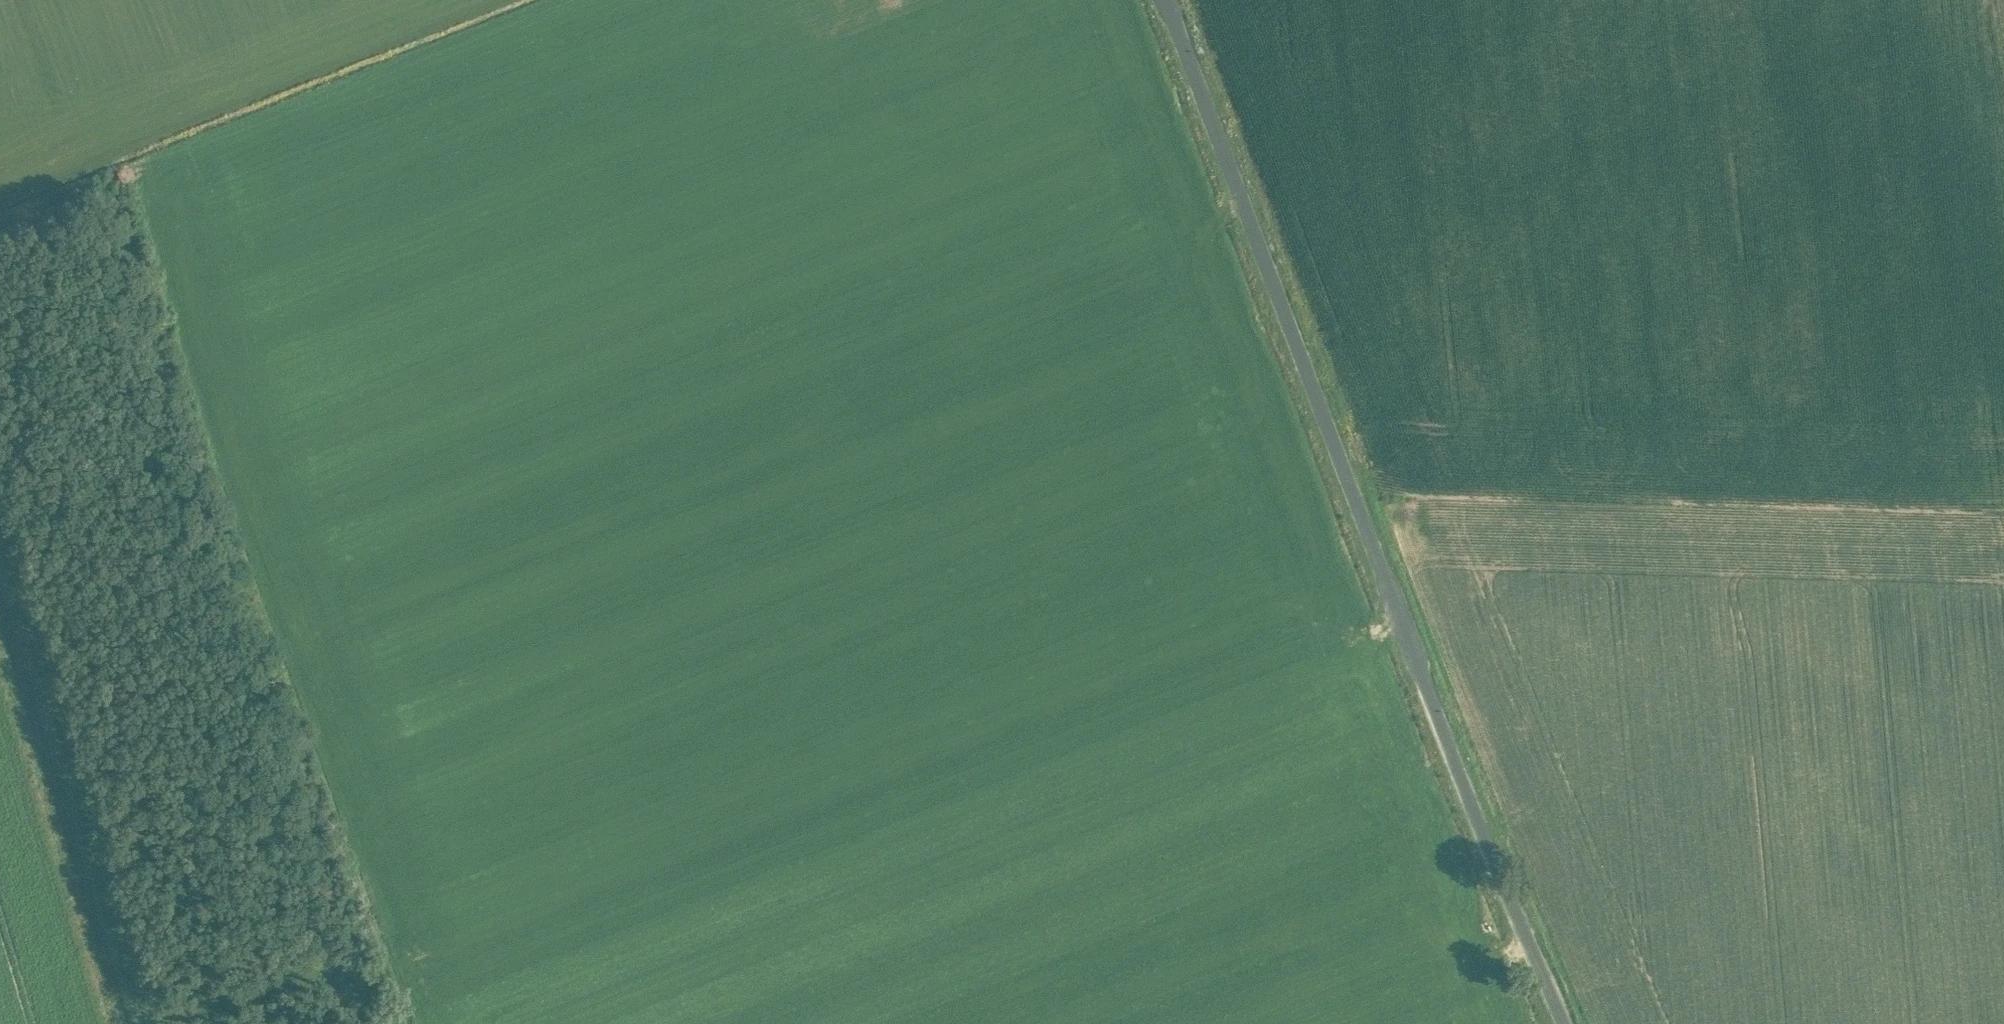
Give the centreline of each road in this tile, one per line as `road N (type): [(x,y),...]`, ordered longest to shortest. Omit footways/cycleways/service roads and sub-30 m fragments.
road 1 (unclassified): [(1565,1023),(1434,708),(1167,0)]
road 2 (track): [(145,1023),(0,541)]

